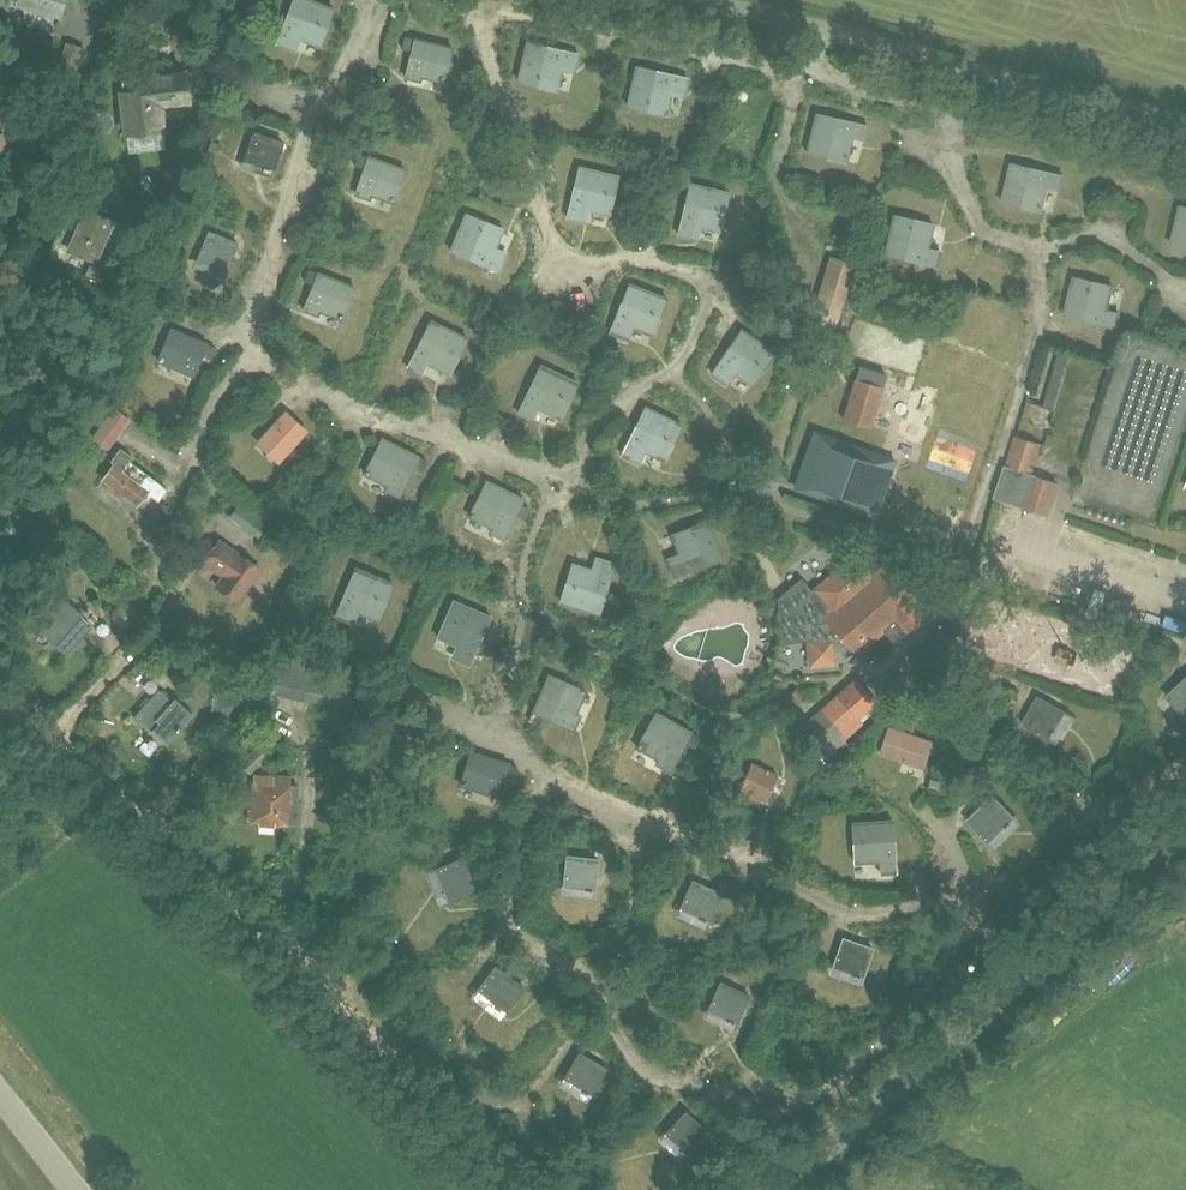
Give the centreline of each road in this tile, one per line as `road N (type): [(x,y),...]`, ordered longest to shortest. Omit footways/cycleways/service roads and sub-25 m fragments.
road 1 (track): [(527,1189),(0,691)]
road 2 (unclassified): [(771,1189),(1185,827)]
road 3 (unclassified): [(1185,117),(701,0)]
road 4 (track): [(52,736),(159,617),(159,557),(137,518)]

